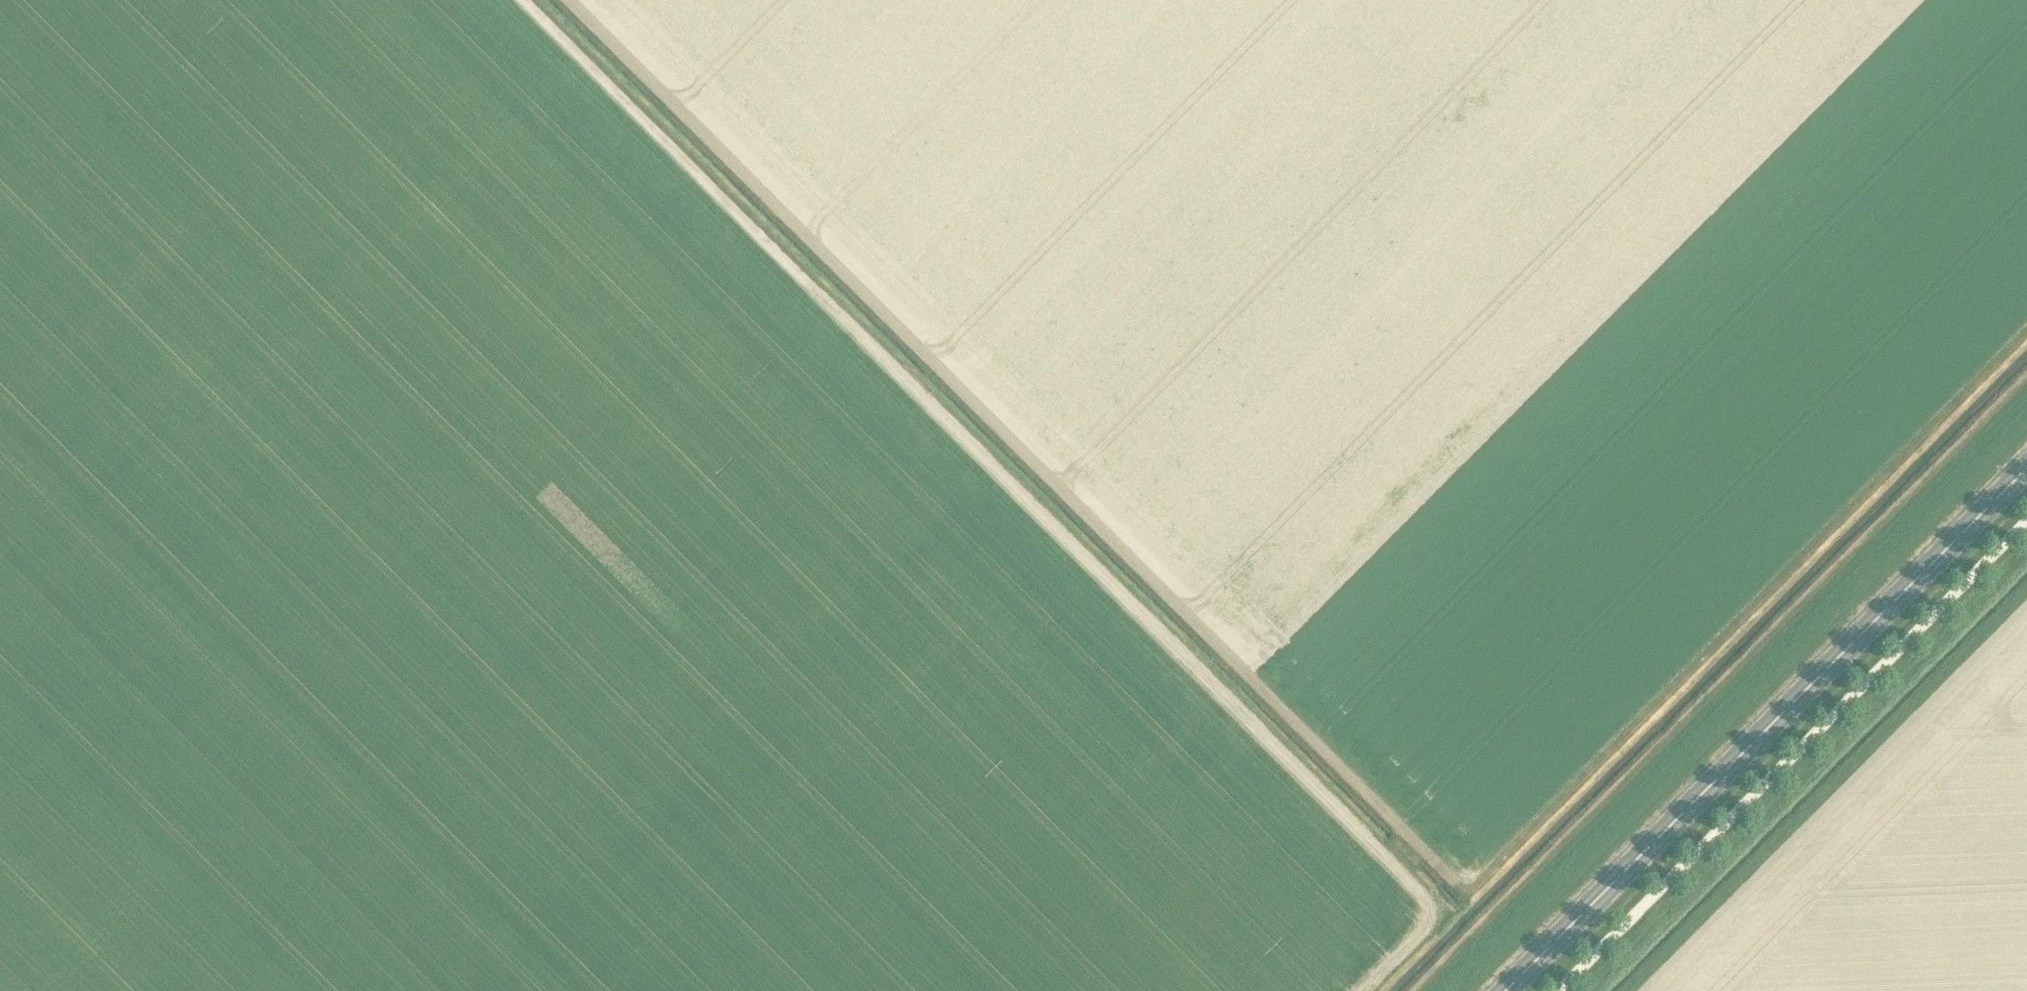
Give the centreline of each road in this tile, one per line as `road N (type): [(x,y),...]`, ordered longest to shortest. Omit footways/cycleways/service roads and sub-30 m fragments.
road 1 (secondary): [(1512,990),(2026,476)]

